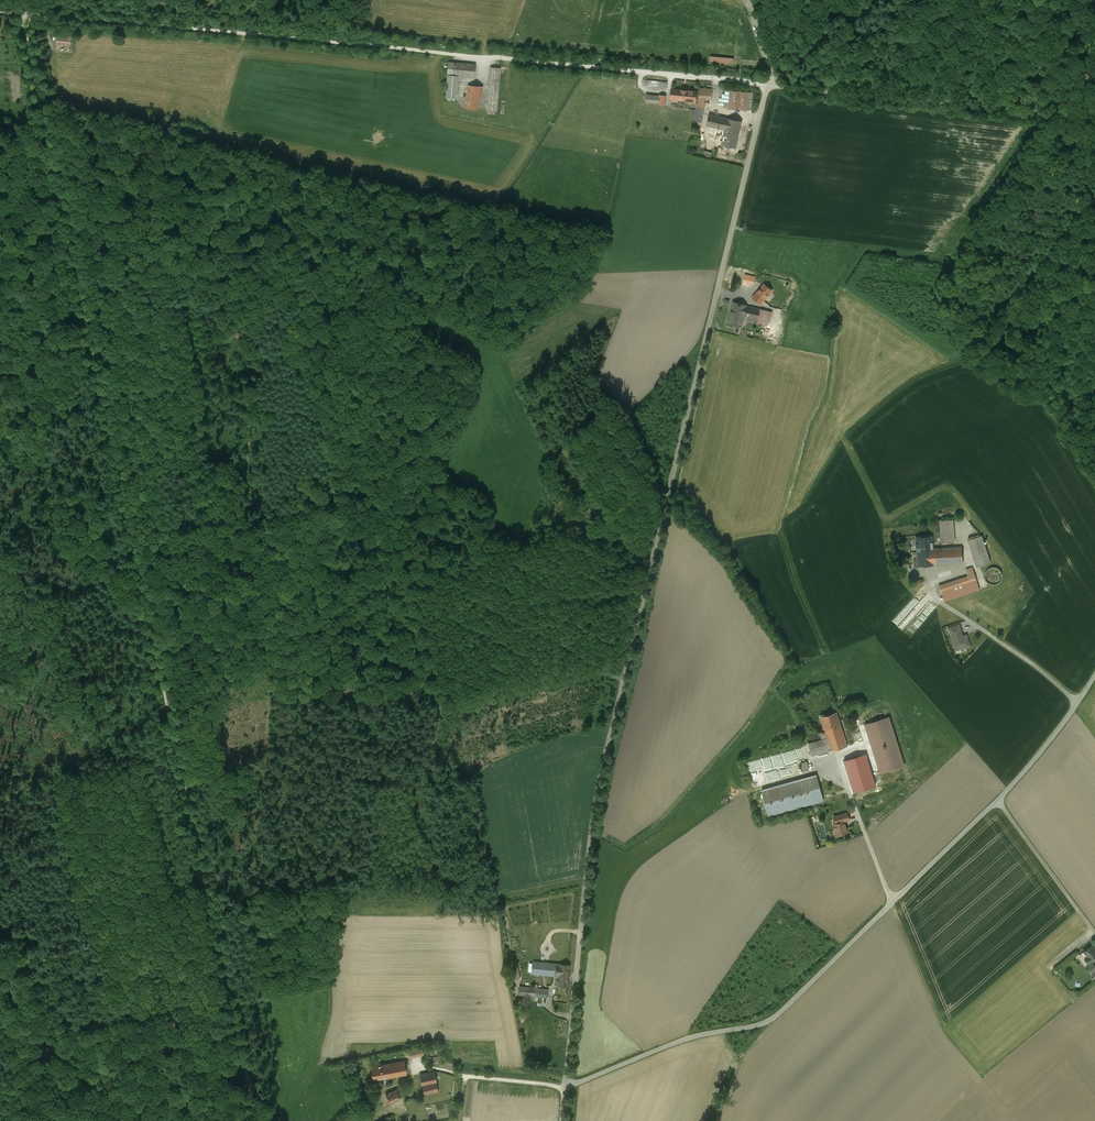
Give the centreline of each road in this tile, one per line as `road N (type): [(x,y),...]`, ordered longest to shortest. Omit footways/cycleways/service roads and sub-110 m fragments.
road 1 (track): [(257,1120),(22,13)]
road 2 (unclassified): [(566,1086),(598,797),(770,83)]
road 3 (unclassified): [(22,13),(770,83)]
road 4 (unclassified): [(997,801),(772,1019),(672,1043),(566,1086)]
road 5 (unclassified): [(770,83),(1094,116)]
road 6 (track): [(508,344),(593,270),(642,72)]
road 7 (track): [(69,1120),(228,988)]
road 8 (unclassified): [(1094,931),(997,801)]
road 9 (unclassified): [(1094,675),(997,801)]
road 10 (unclassified): [(770,83),(871,0)]

